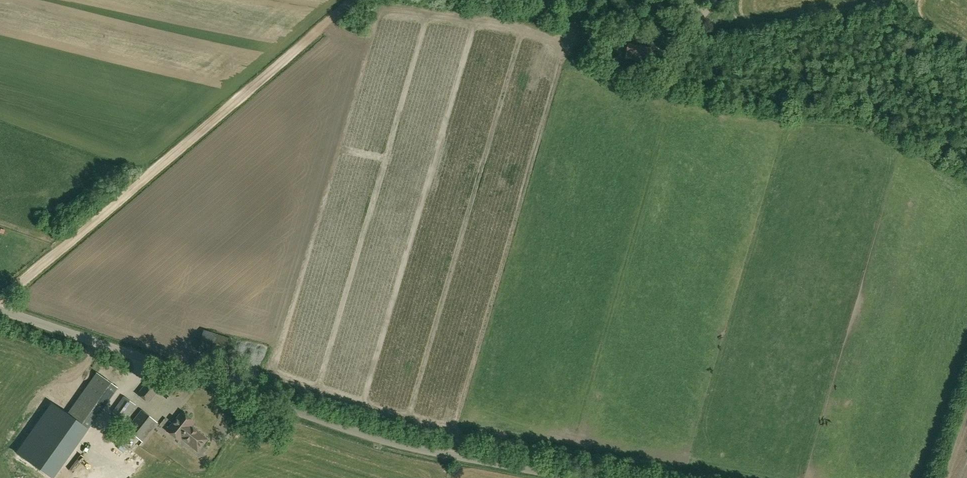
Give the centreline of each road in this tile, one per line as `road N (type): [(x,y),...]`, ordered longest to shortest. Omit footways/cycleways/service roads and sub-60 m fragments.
road 1 (unclassified): [(569,477),(400,445),(0,312)]
road 2 (track): [(355,0),(0,304)]

